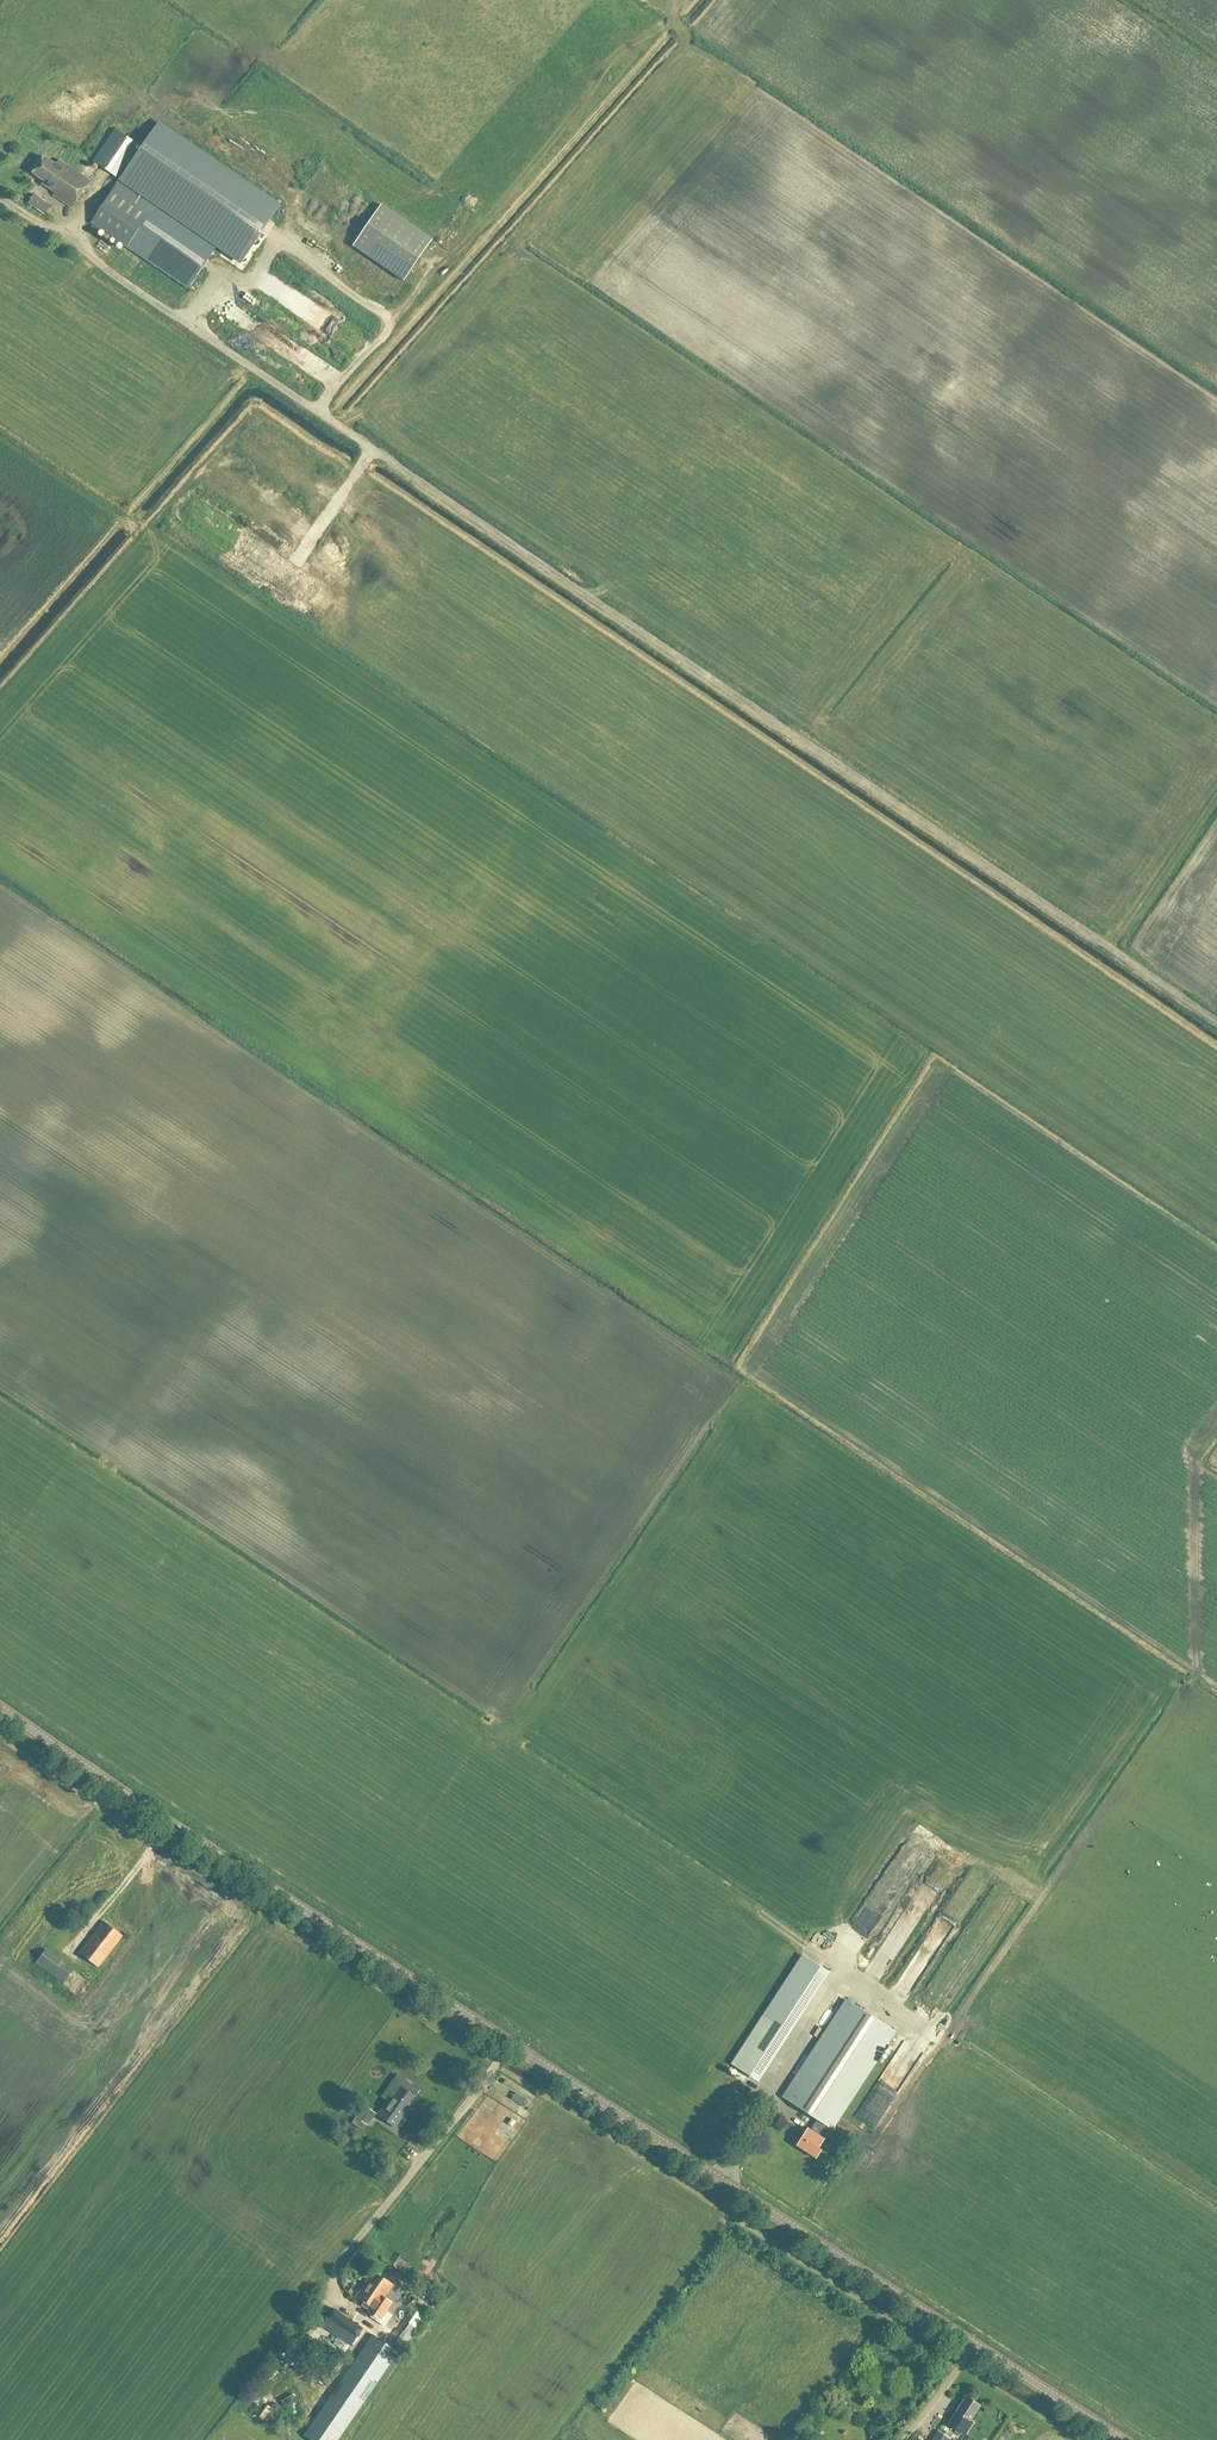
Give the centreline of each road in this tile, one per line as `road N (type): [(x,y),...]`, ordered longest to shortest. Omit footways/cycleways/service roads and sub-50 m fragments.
road 1 (tertiary): [(1107,2439),(0,1717)]

